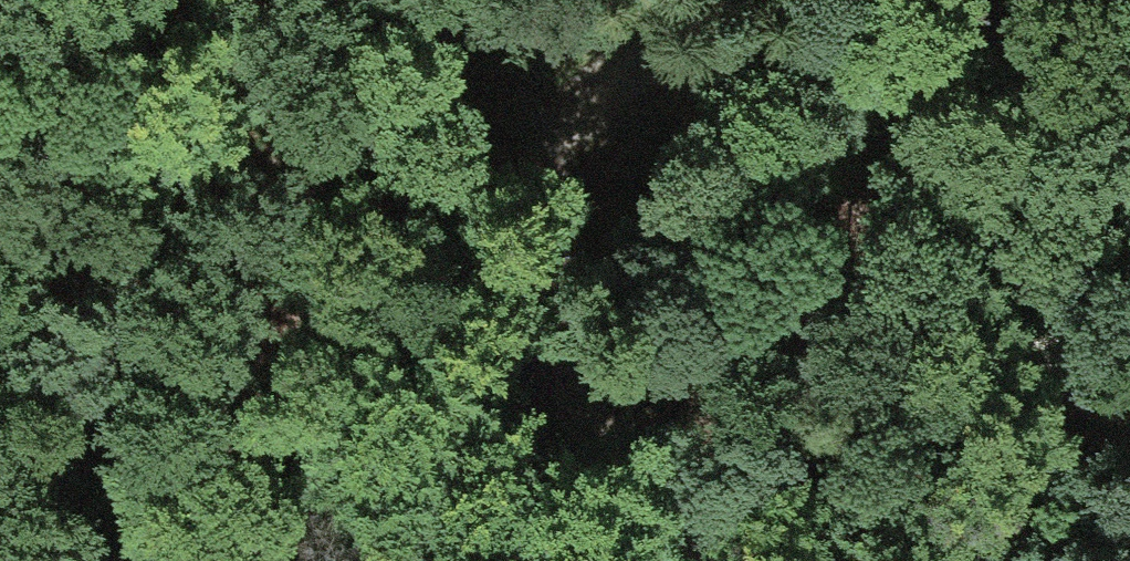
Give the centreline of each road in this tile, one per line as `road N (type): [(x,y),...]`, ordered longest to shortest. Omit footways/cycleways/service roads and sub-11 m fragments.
road 1 (track): [(625,560),(631,540),(605,451),(536,296),(539,159),(636,66),(726,27),(811,31)]
road 2 (track): [(334,0),(251,309),(205,560)]
road 3 (track): [(1129,410),(1056,356),(811,31)]

